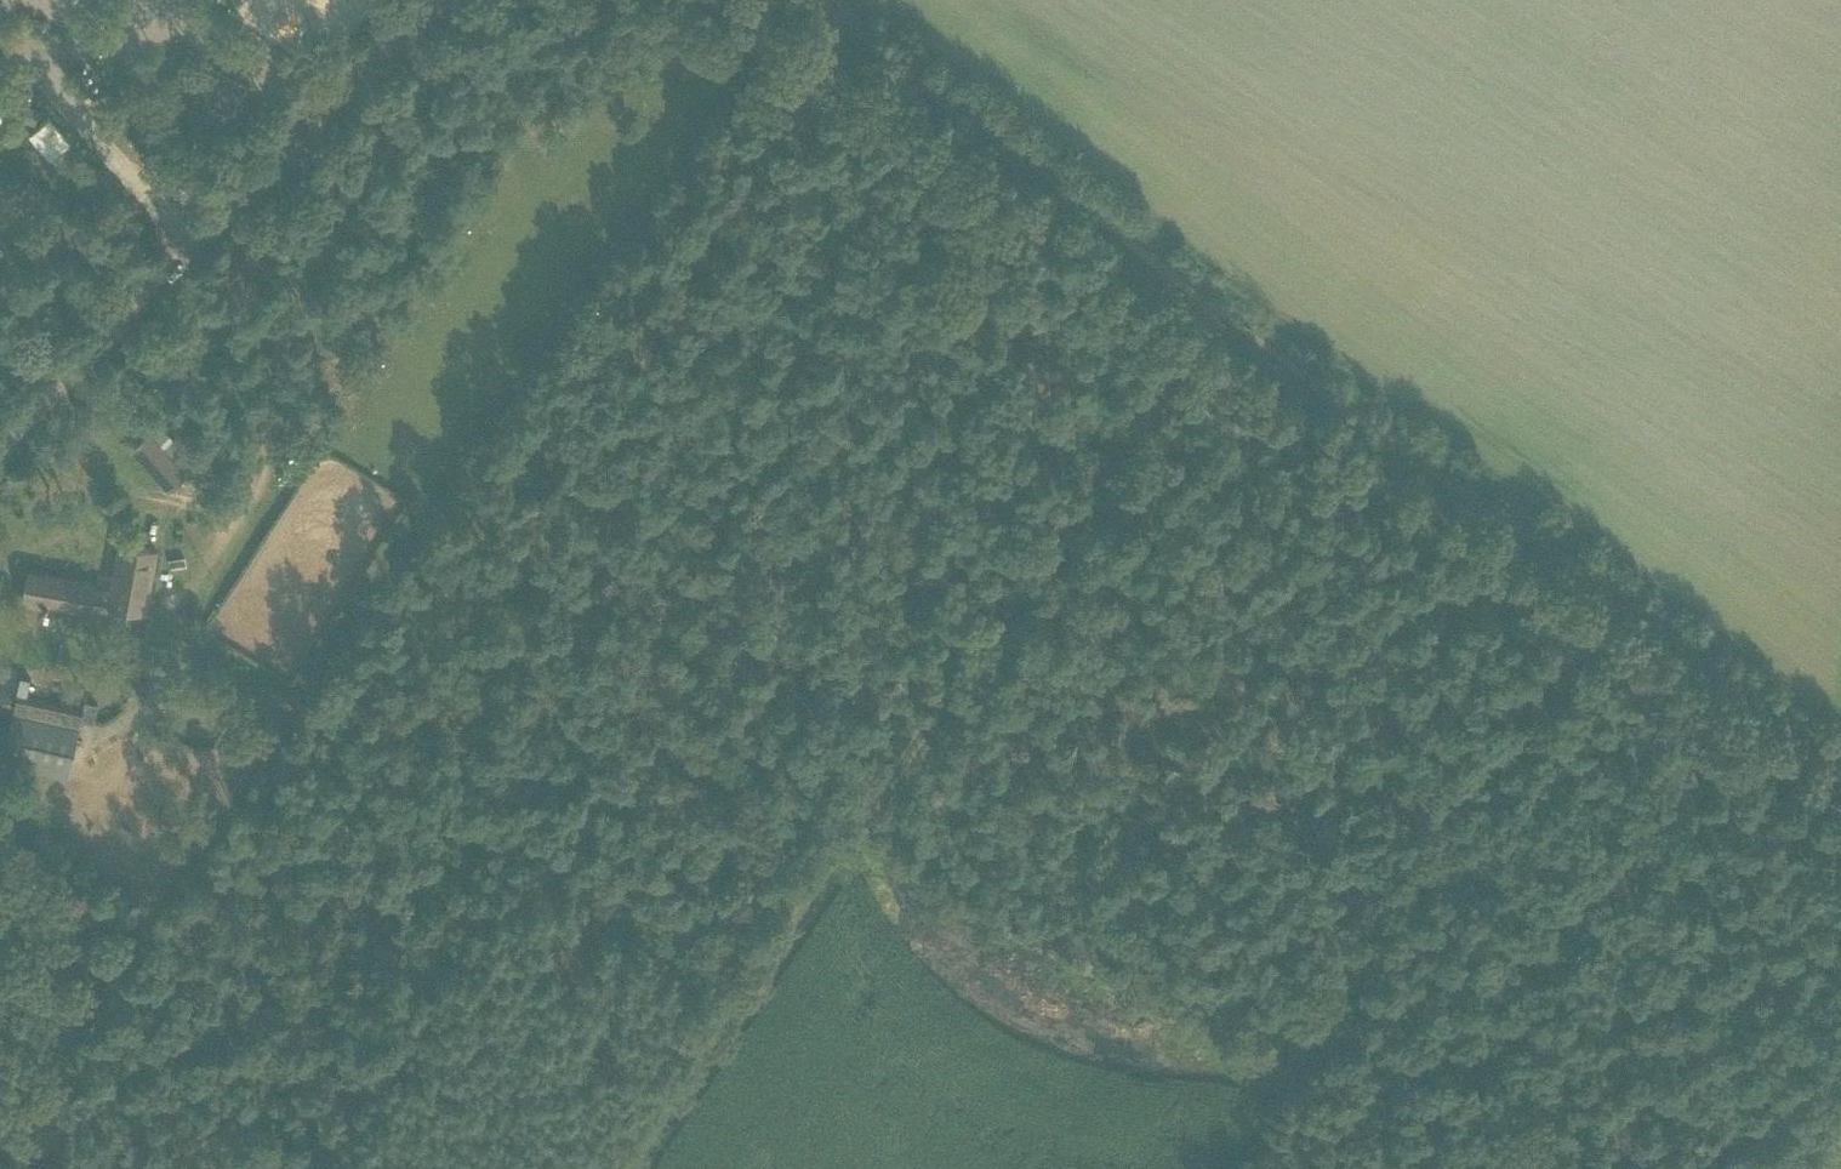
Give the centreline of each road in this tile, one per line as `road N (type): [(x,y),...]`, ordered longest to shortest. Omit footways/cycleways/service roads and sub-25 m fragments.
road 1 (track): [(801,0),(1320,389),(1840,760)]
road 2 (tertiary): [(0,442),(436,0)]

